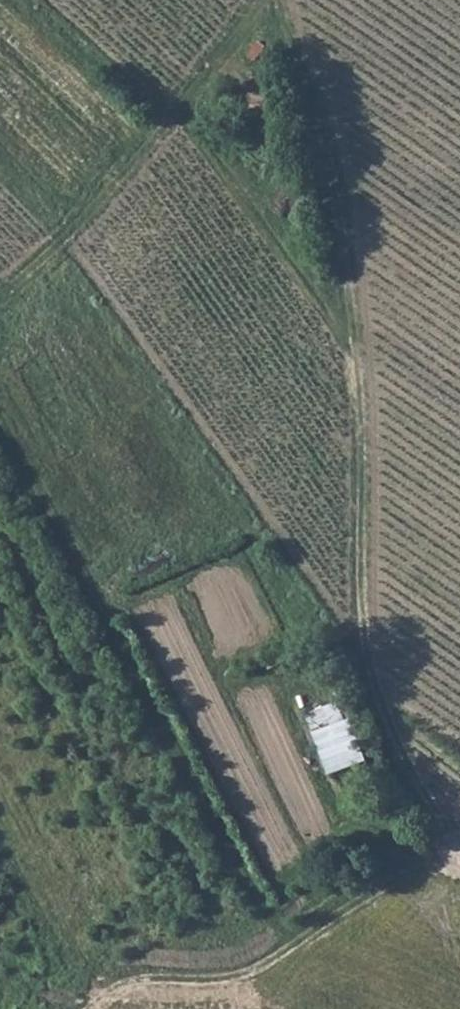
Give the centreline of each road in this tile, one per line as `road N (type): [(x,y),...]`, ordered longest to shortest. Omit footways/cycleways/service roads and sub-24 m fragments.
road 1 (track): [(459,842),(435,815),(378,672),(358,236),(327,80),(291,0)]
road 2 (track): [(94,1008),(108,984),(241,980),(419,869),(459,878)]
road 3 (track): [(260,0),(150,151),(0,290)]

